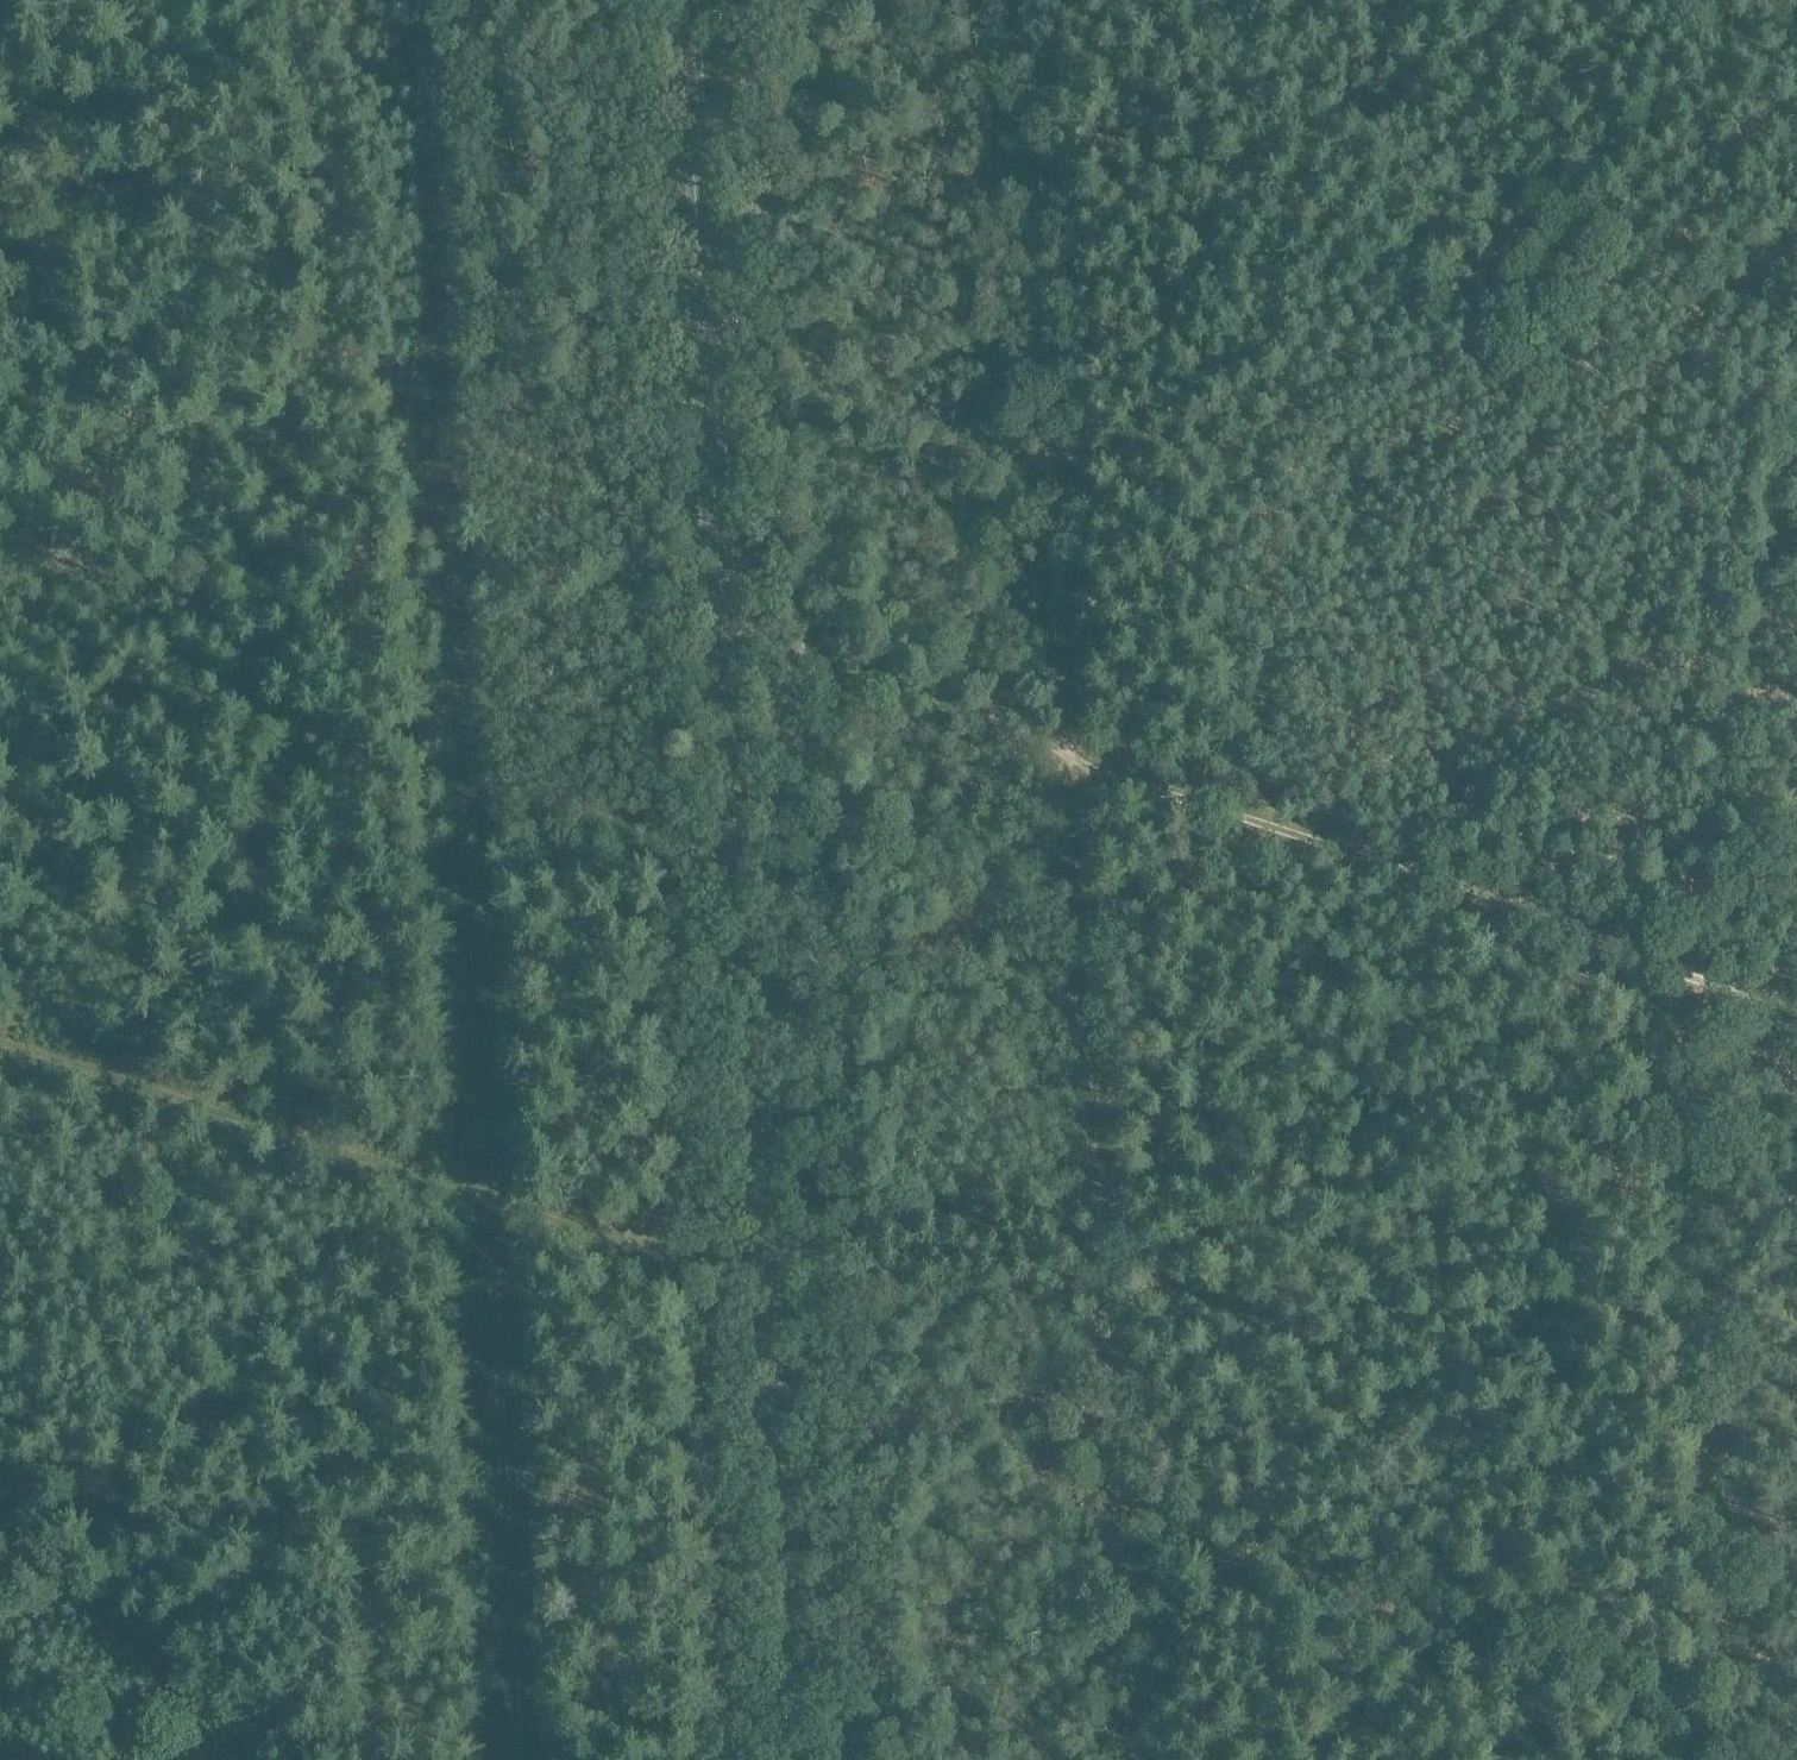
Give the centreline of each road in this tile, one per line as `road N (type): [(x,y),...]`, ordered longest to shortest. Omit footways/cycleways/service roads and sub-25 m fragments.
road 1 (secondary): [(795,1759),(683,0)]
road 2 (track): [(1133,1759),(1064,755),(1026,0)]
road 3 (track): [(1796,1015),(723,625)]
road 4 (track): [(1729,1759),(1680,994),(1687,976)]
road 5 (track): [(521,1759),(494,1198)]

